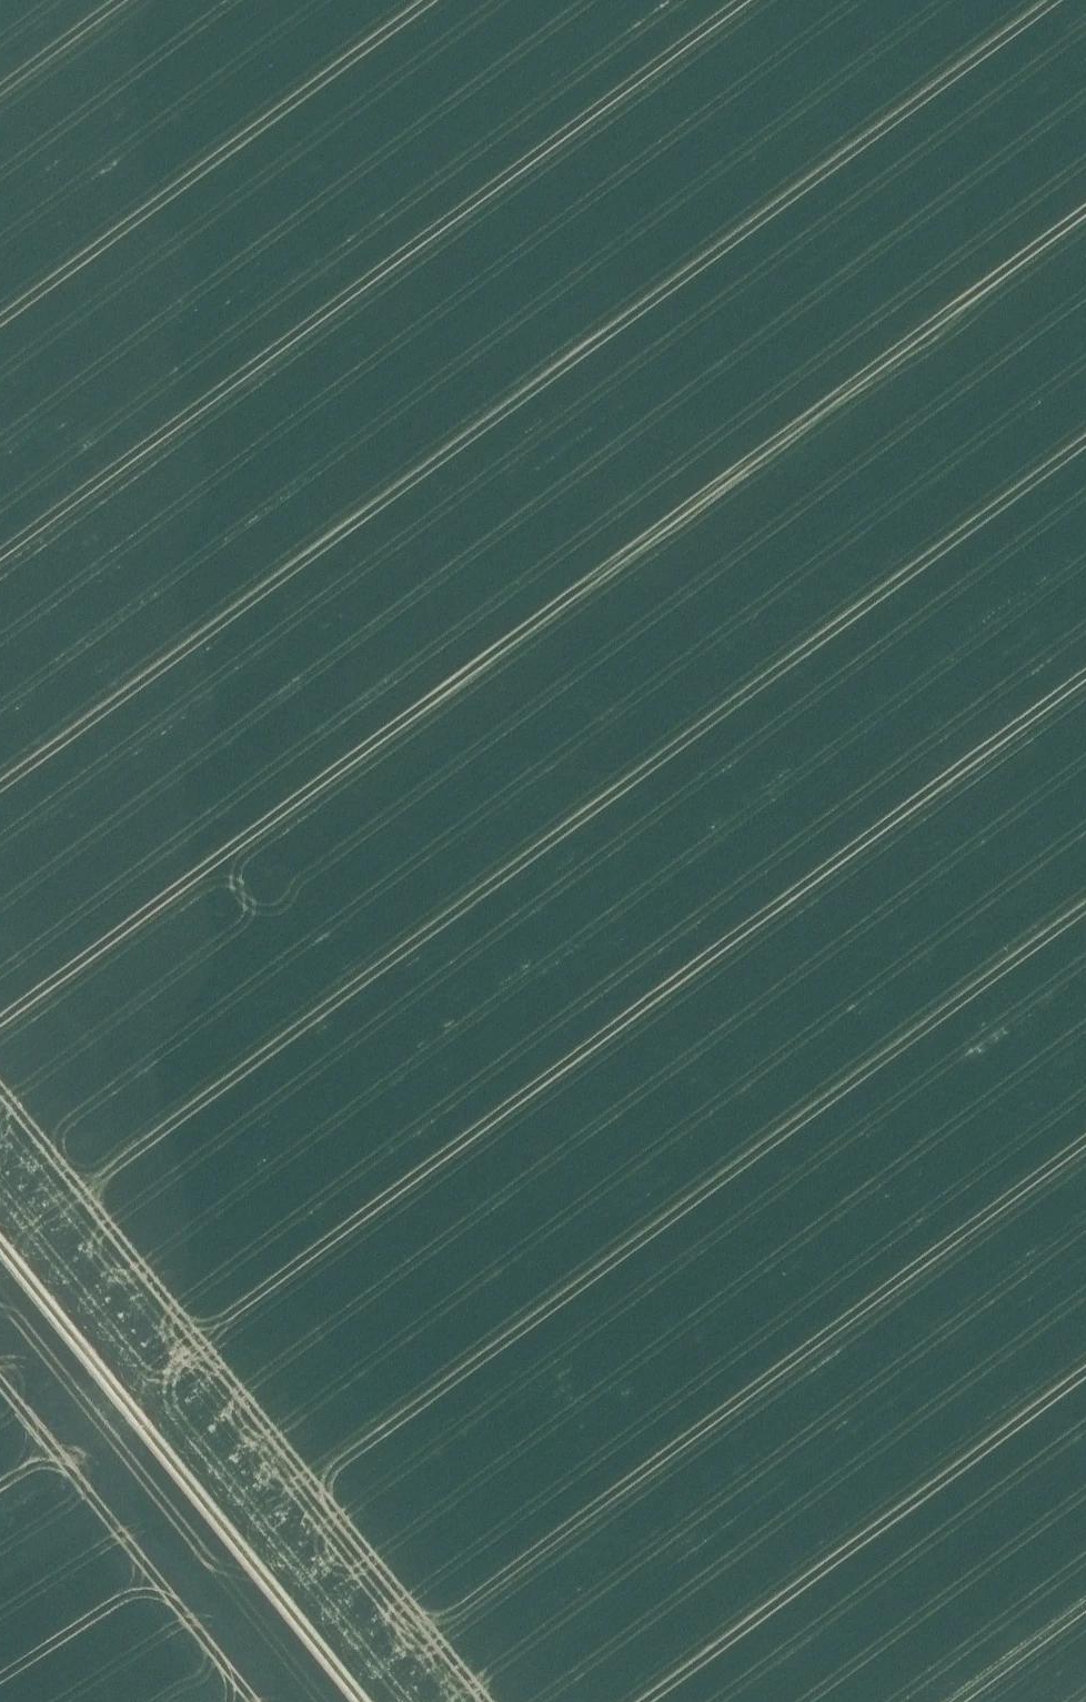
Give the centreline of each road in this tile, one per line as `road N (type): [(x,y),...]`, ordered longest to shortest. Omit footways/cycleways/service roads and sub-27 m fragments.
road 1 (track): [(361,1701),(0,1246)]

